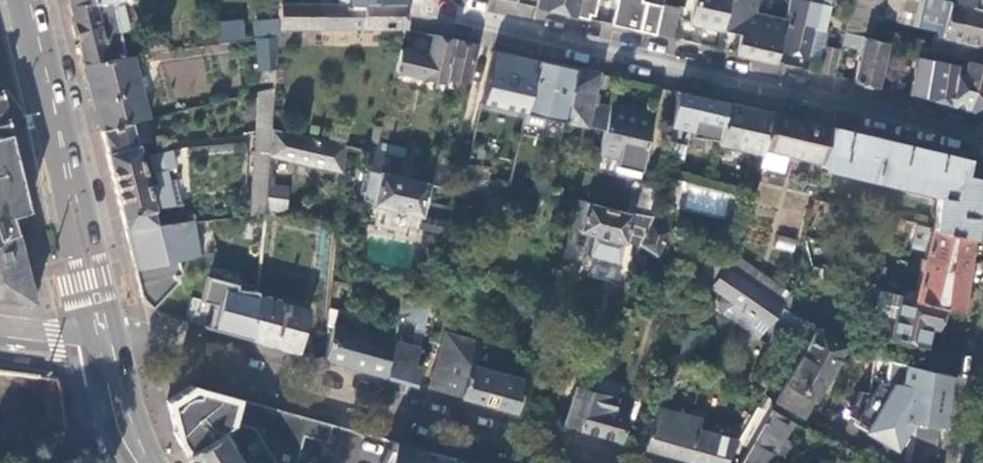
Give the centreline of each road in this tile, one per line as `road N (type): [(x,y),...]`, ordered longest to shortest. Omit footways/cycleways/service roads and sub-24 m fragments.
road 1 (unclassified): [(982,137),(428,11),(428,0)]
road 2 (unclassified): [(96,346),(152,349),(567,462)]
road 3 (primary): [(96,346),(28,0)]
road 4 (primary): [(132,462),(96,346)]

